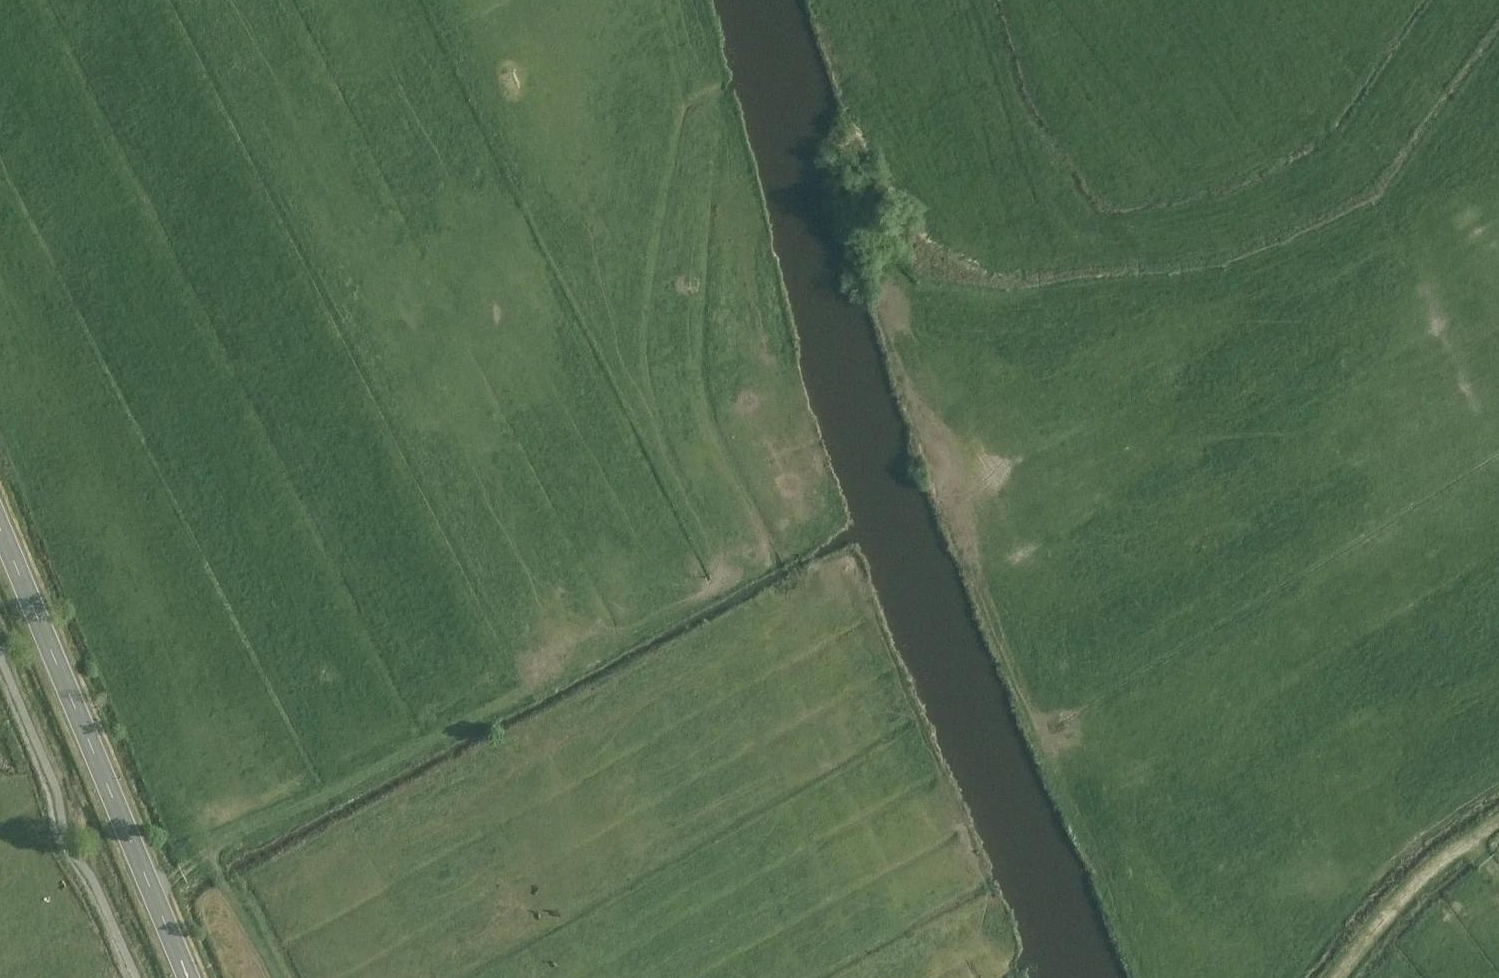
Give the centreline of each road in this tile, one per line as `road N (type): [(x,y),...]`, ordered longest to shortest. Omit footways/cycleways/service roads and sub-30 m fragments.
road 1 (tertiary): [(193,977),(0,522)]
road 2 (track): [(1338,977),(1376,930),(1498,832)]

